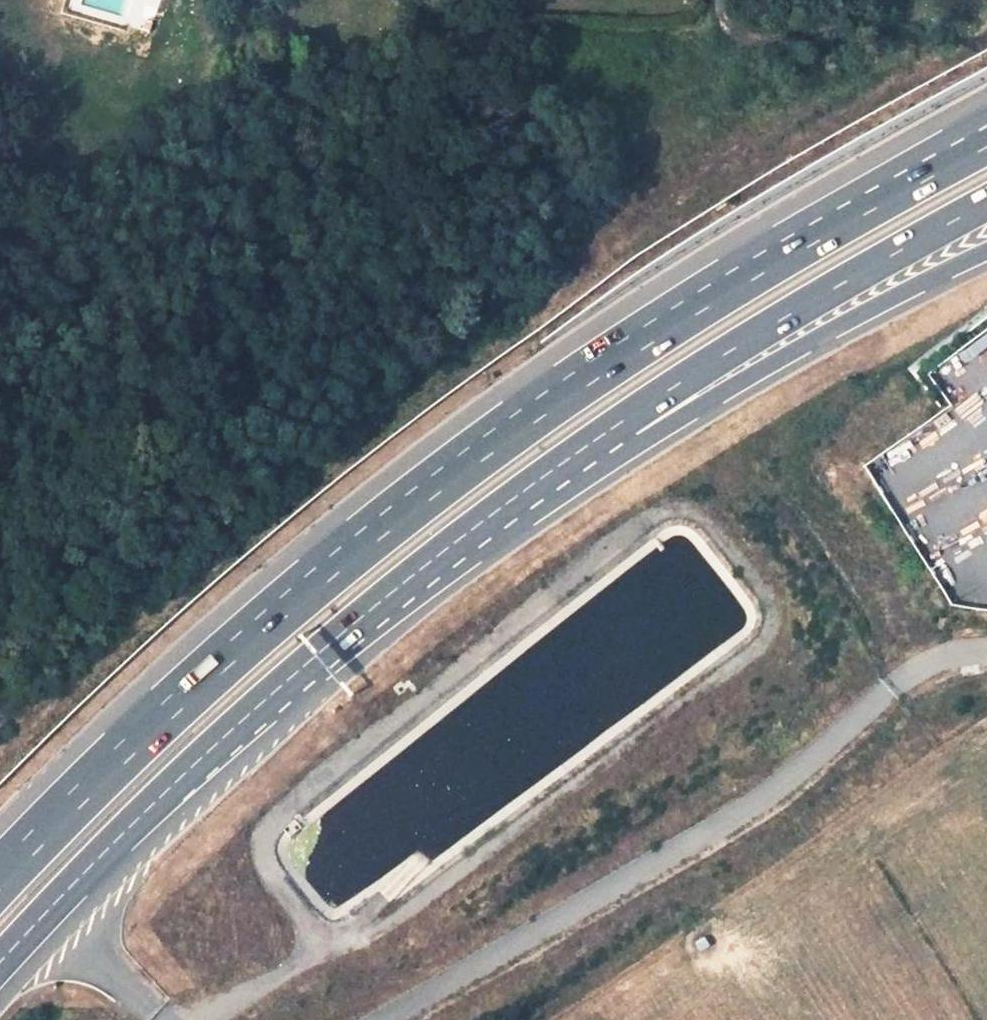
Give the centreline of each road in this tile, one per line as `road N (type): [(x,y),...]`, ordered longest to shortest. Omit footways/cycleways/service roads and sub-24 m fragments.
road 1 (motorway): [(871,208),(540,417),(333,575),(172,717),(0,898)]
road 2 (motorway): [(0,980),(63,905),(270,696),(456,541)]
road 3 (motorway): [(456,541),(675,388),(986,204)]
road 4 (motorway): [(456,541),(986,249)]
road 5 (motorway): [(986,134),(871,208)]
road 6 (motorway): [(986,145),(871,208)]

